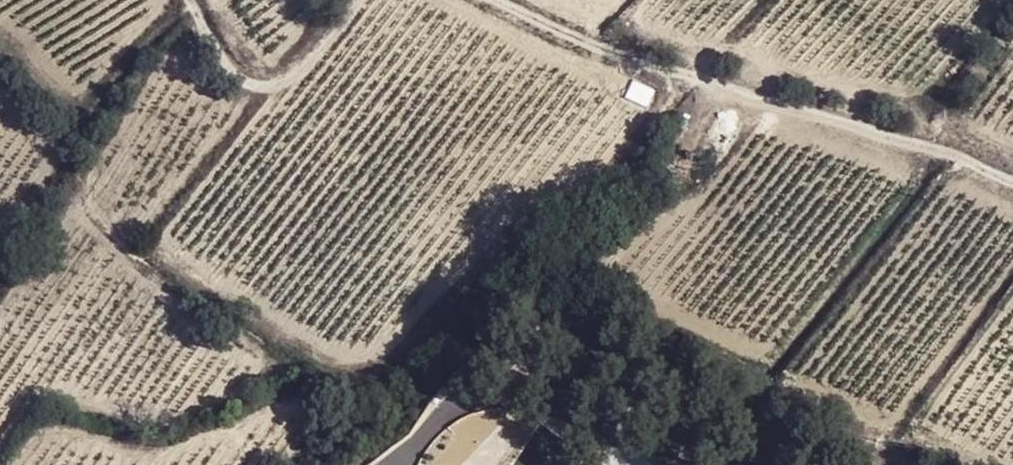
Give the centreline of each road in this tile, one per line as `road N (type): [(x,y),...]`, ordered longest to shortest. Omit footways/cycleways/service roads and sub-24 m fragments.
road 1 (track): [(497,0),(615,53),(951,154),(1012,182)]
road 2 (track): [(187,0),(239,88),(273,91),(313,64),(365,0)]

